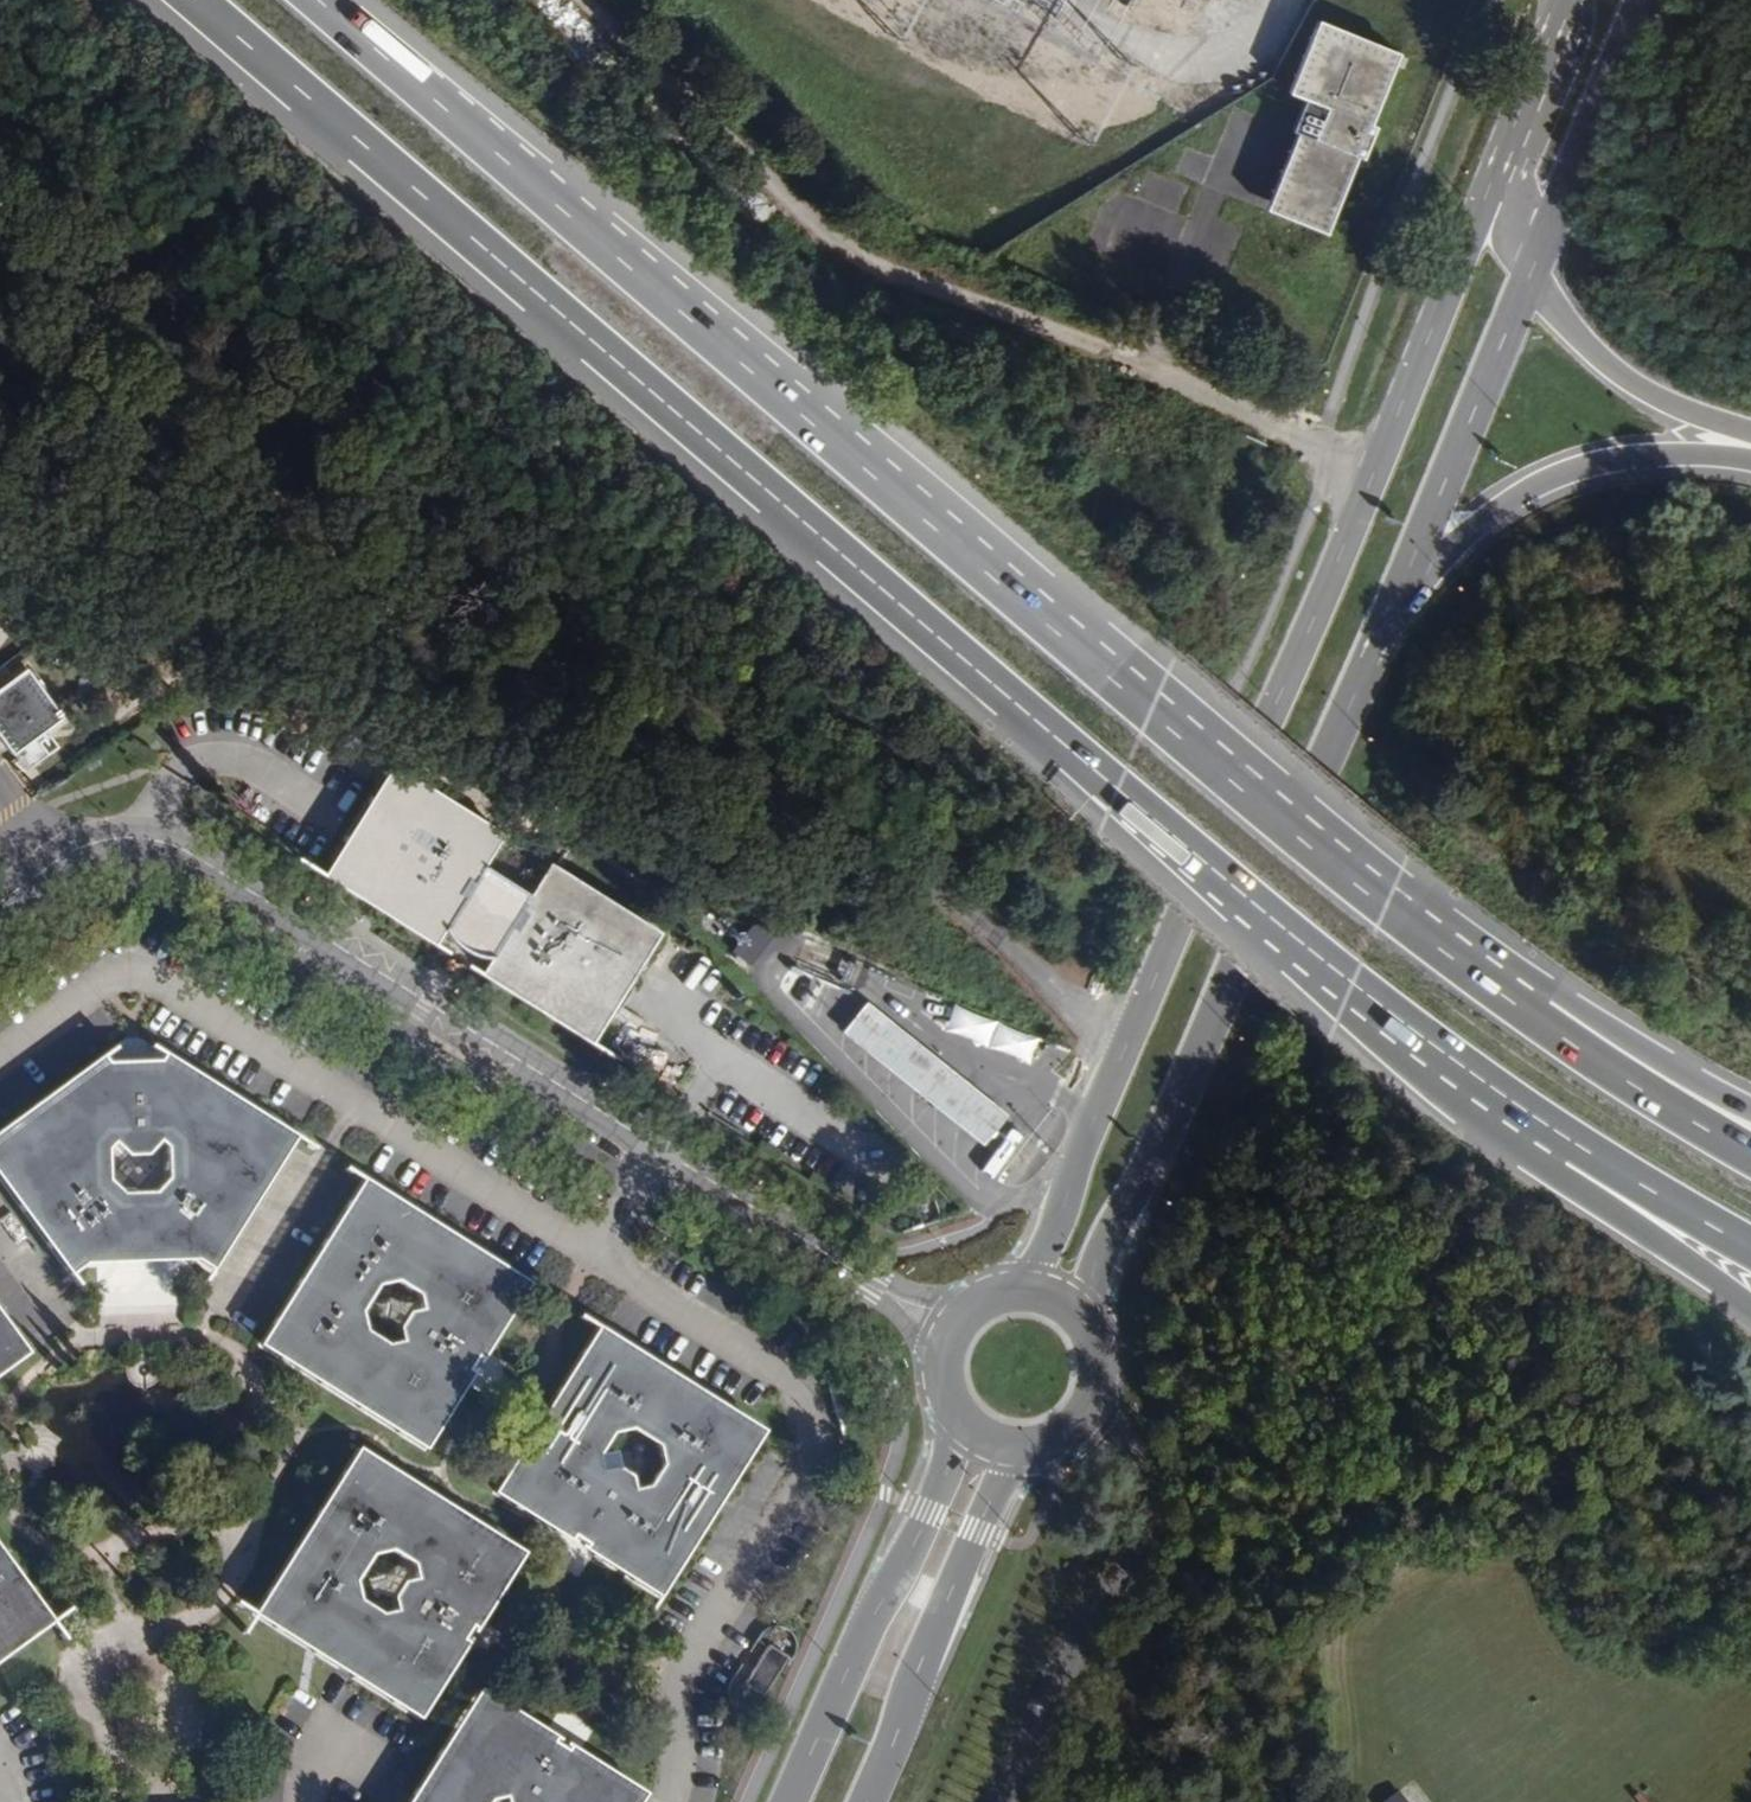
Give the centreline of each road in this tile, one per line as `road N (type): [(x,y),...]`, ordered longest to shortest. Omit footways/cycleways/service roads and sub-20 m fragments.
road 1 (trunk): [(196,0),(1117,793),(1352,986),(1559,1133)]
road 2 (trunk): [(1526,1010),(1368,895),(1140,707),(319,0)]
road 3 (unclassified): [(585,0),(839,248),(913,288),(1076,329),(1373,471)]
road 4 (secondary): [(1373,471),(1037,1288)]
road 5 (unclassified): [(0,900),(92,843),(141,841),(188,856),(659,1150)]
road 6 (primary): [(1078,1312),(1356,667)]
road 7 (unclassified): [(0,1047),(122,961),(590,1255)]
road 8 (unclassified): [(590,1255),(788,1388),(804,1478),(677,1670),(663,1801)]
road 9 (trunk): [(1356,667),(1443,550),(1565,469),(1689,453),(1750,460)]
road 10 (secondary): [(1356,667),(1523,276)]
road 11 (primary): [(965,1420),(788,1801)]
road 12 (primary): [(860,1801),(1015,1443)]
road 13 (unclassified): [(659,1150),(876,1288),(955,1321)]
road 14 (secondary): [(1498,160),(1373,471)]
road 15 (secondary): [(1523,276),(1635,0)]
road 16 (trunk): [(1523,276),(1566,335),(1615,379),(1750,439)]
road 17 (trunk): [(1750,1160),(1677,1118),(1526,1010)]
road 18 (trunk): [(1559,1133),(1615,1206),(1750,1306)]
road 19 (trunk): [(1750,1104),(1576,1010),(1526,1010)]
road 20 (trunk): [(1559,1133),(1750,1255)]
road 21 (primary): [(1015,1443),(1054,1435),(1087,1405),(1098,1357),(1078,1312)]
road 22 (secondary): [(1560,0),(1498,160)]
road 23 (trunk): [(1498,160),(1513,207),(1507,229),(1523,276)]

